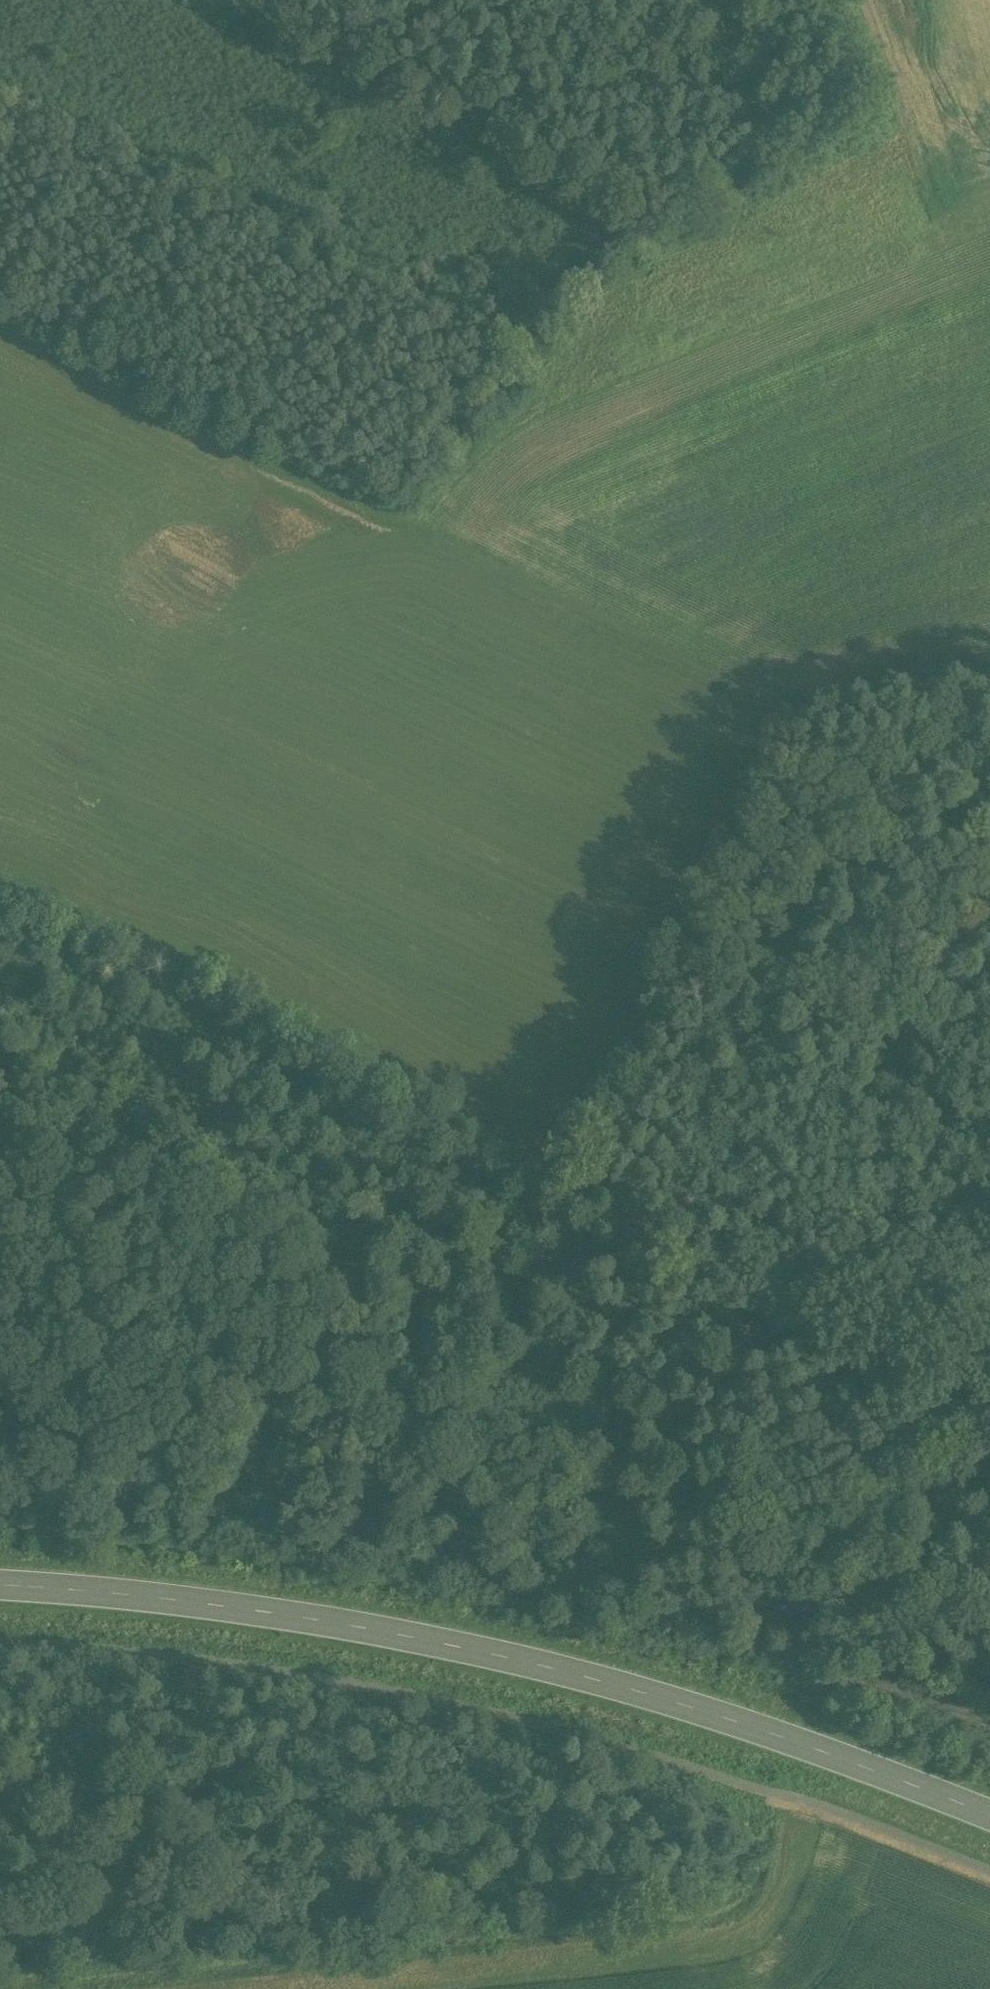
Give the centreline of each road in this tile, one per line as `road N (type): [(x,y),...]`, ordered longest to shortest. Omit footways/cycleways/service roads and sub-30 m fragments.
road 1 (primary): [(989,1816),(661,1698),(514,1659),(261,1611),(0,1584)]
road 2 (track): [(0,326),(371,512)]
road 3 (track): [(854,1676),(989,1723)]

